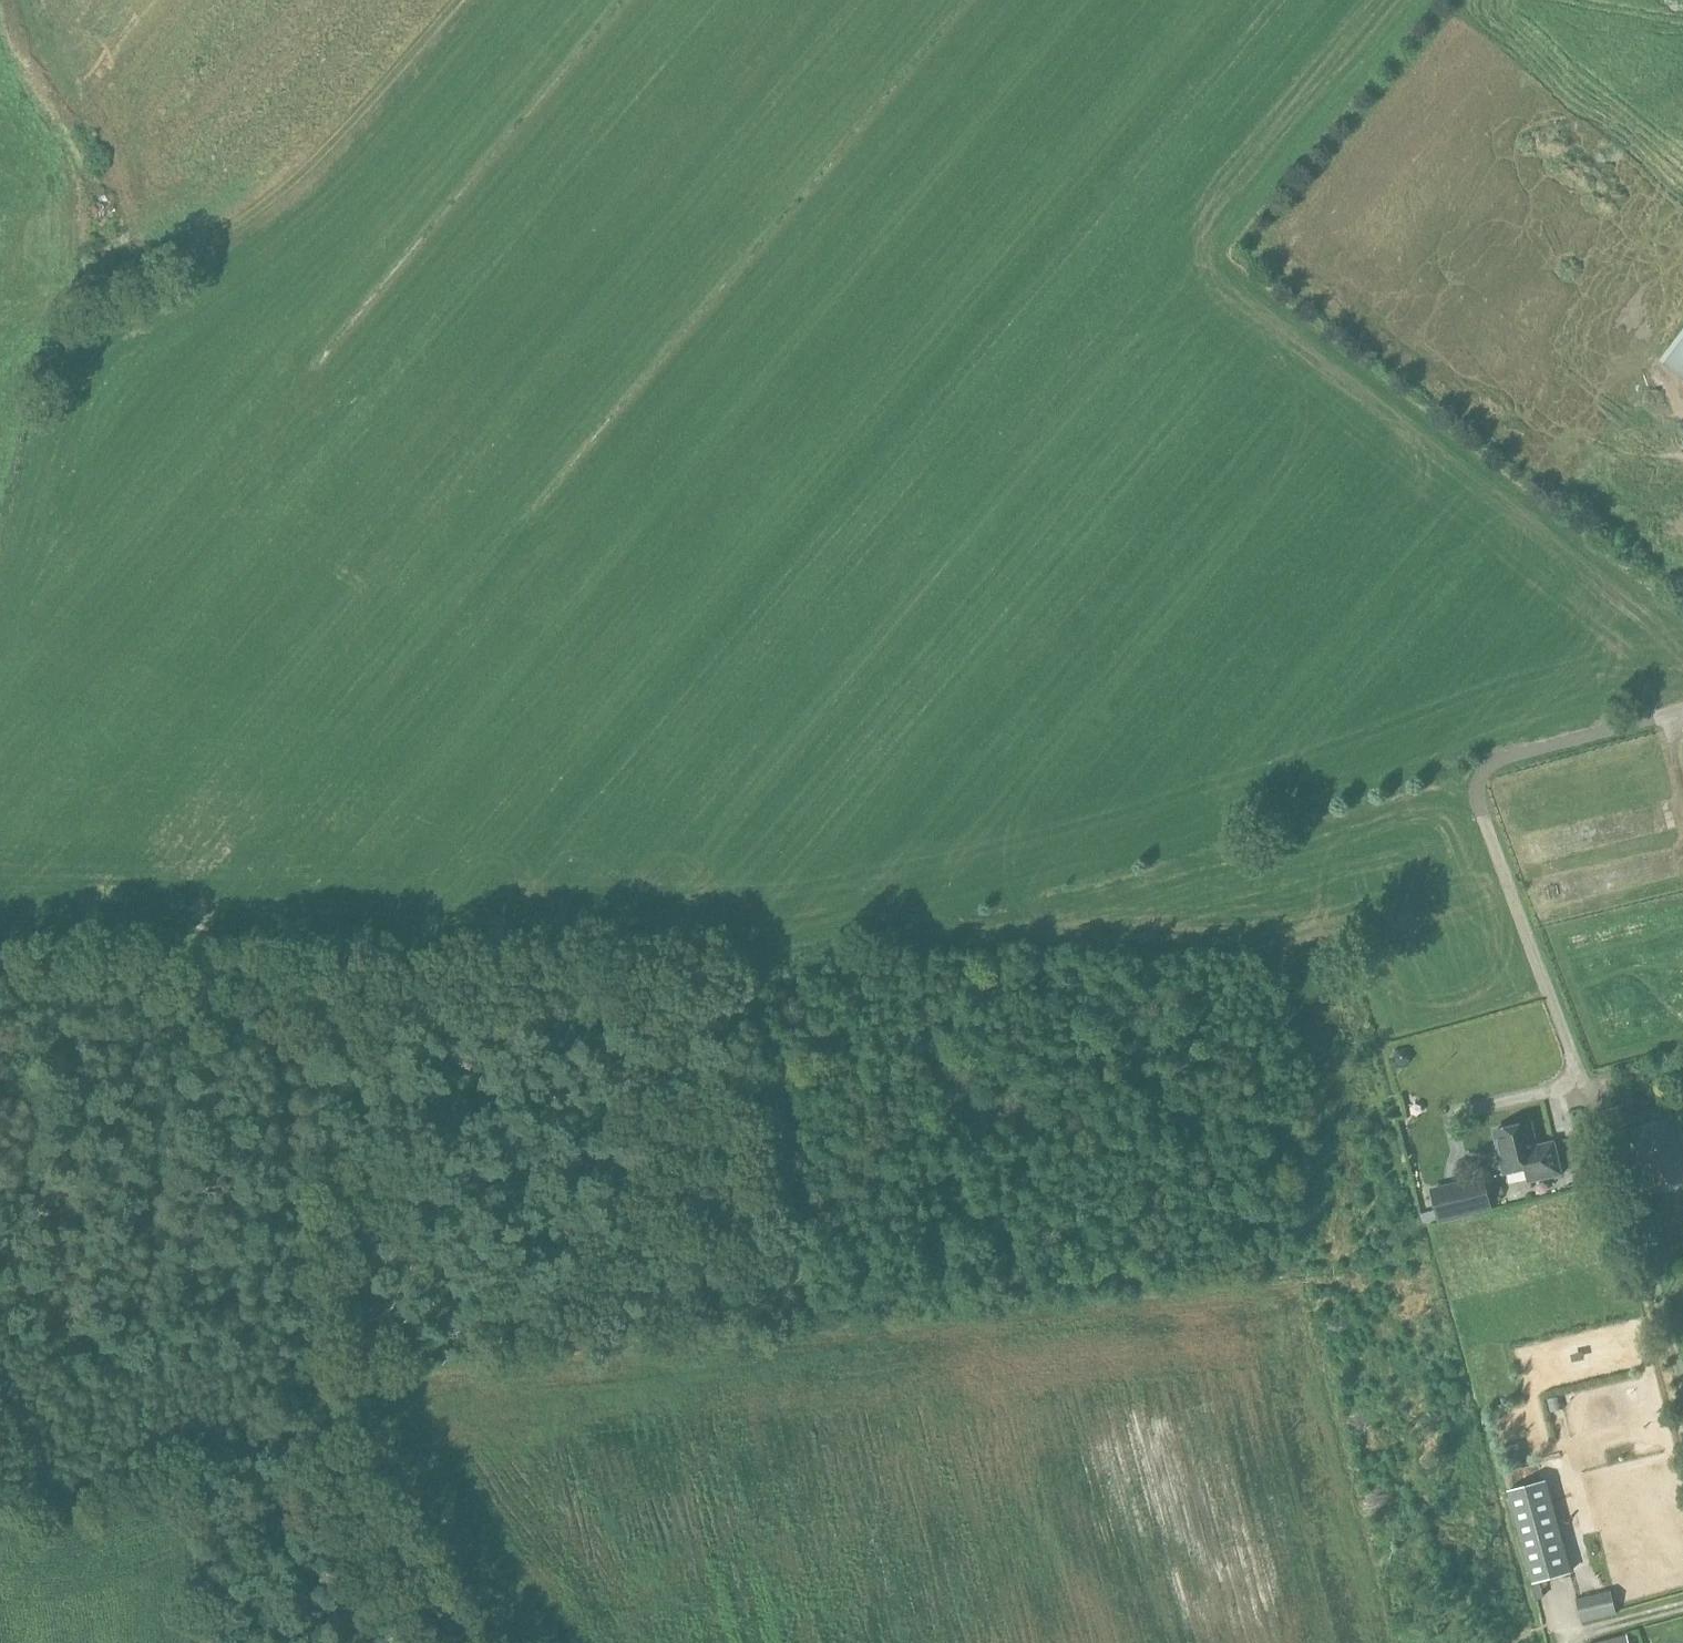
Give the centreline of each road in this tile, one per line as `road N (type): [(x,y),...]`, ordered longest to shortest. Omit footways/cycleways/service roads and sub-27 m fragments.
road 1 (track): [(45,301),(109,288),(303,188),(463,0)]

